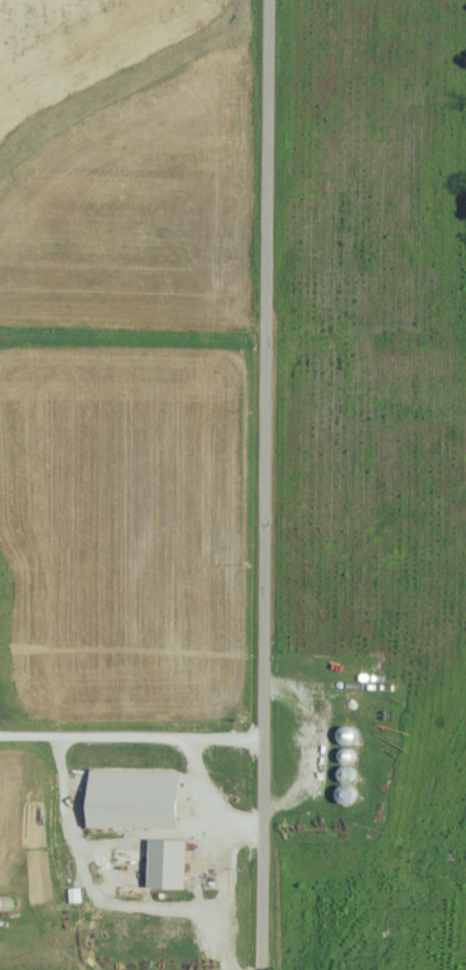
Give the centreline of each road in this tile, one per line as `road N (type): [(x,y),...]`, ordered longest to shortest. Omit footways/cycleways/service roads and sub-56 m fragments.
road 1 (residential): [(262,969),(269,0)]

